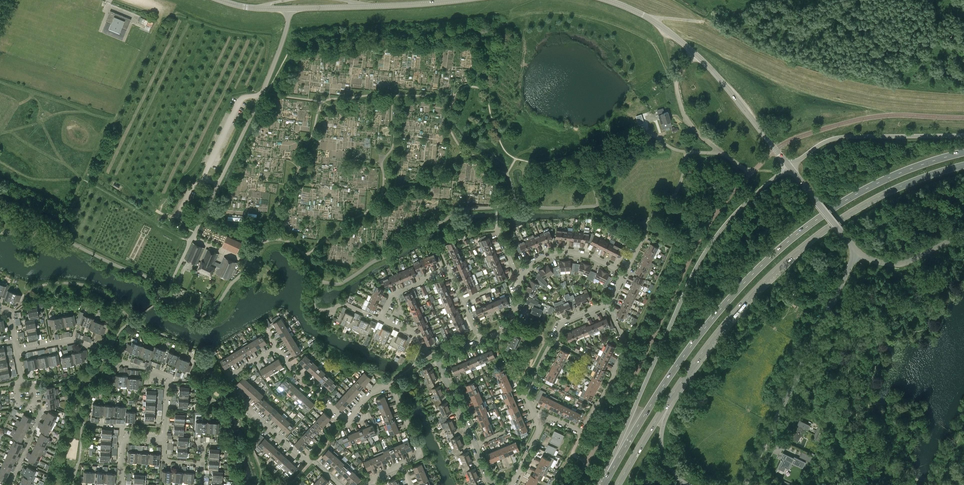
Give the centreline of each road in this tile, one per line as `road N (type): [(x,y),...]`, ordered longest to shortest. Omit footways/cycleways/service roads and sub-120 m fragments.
road 1 (secondary): [(963,152),(857,194),(769,259),(699,334),(605,482)]
road 2 (secondary): [(670,399),(750,295),(805,245),(871,200),(963,165)]
road 3 (secondary): [(790,166),(733,216),(698,265),(605,482)]
road 4 (tertiary): [(744,484),(858,252)]
road 5 (unclassified): [(192,237),(262,92),(287,9)]
road 6 (residential): [(339,484),(231,385),(279,350)]
road 7 (unclassified): [(775,149),(751,174),(692,126),(676,85),(695,55)]
road 8 (residential): [(608,304),(625,347),(581,432),(535,418)]
road 9 (secondary): [(963,135),(840,137),(790,166)]
road 10 (residential): [(402,465),(420,455),(391,386),(376,389),(345,419)]
road 11 (residential): [(535,418),(527,396),(560,326),(608,304)]
road 12 (residential): [(437,359),(484,471),(498,484)]
road 13 (residential): [(147,371),(72,339),(17,350)]
road 14 (residential): [(463,301),(447,269),(390,297),(380,319)]
road 15 (tertiary): [(775,149),(695,55)]

